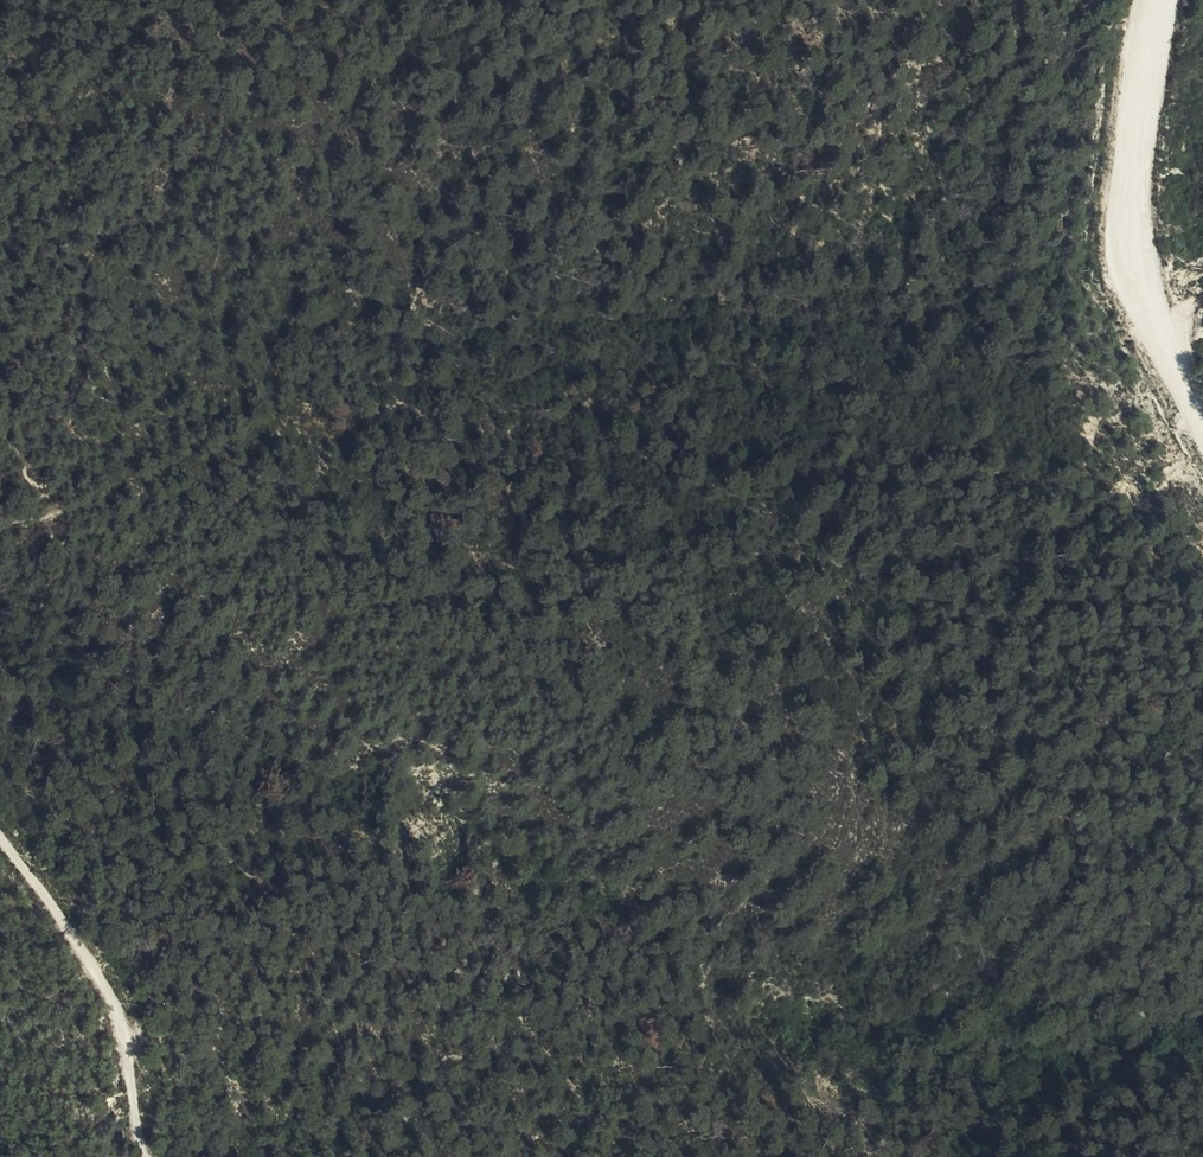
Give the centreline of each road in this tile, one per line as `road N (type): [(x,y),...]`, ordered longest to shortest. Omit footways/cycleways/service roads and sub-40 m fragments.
road 1 (track): [(0,840),(108,1000),(145,1156)]

